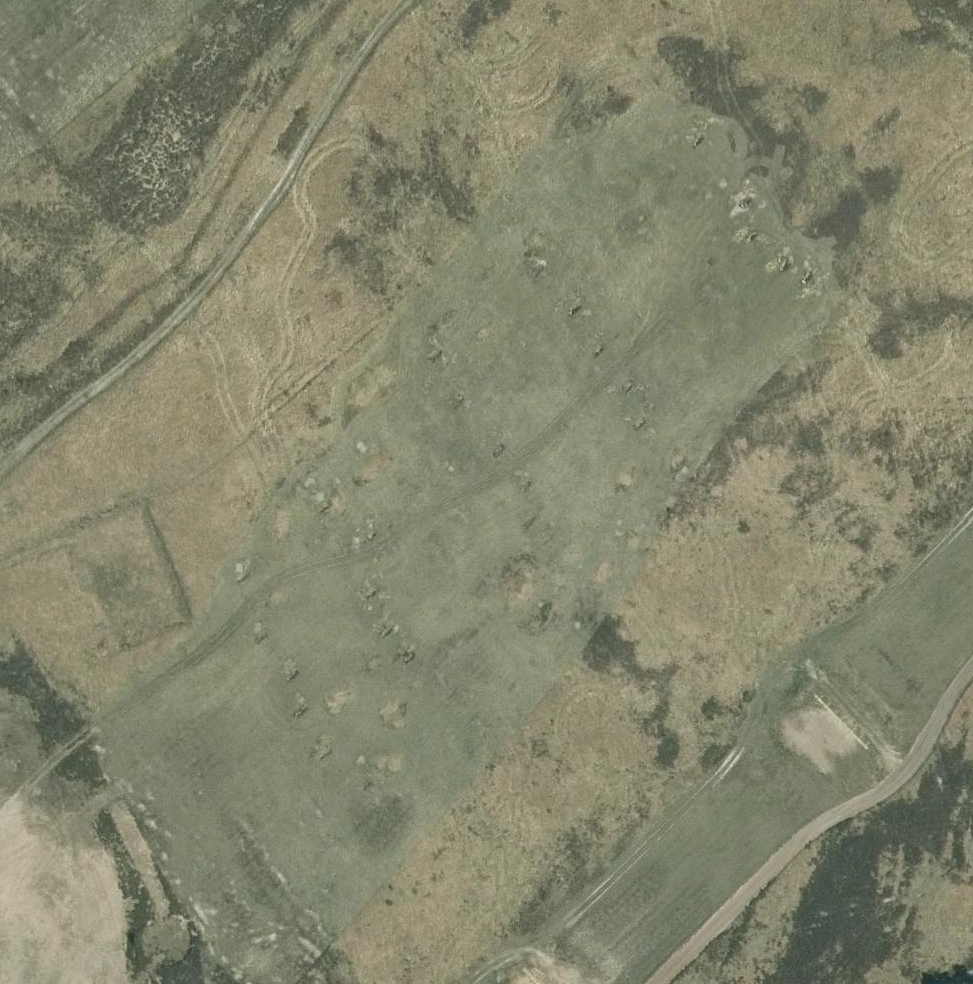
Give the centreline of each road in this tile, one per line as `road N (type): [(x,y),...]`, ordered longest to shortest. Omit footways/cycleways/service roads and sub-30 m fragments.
road 1 (track): [(0,474),(199,296),(380,32),(411,0)]
road 2 (track): [(661,983),(805,841),(912,770),(972,670)]

